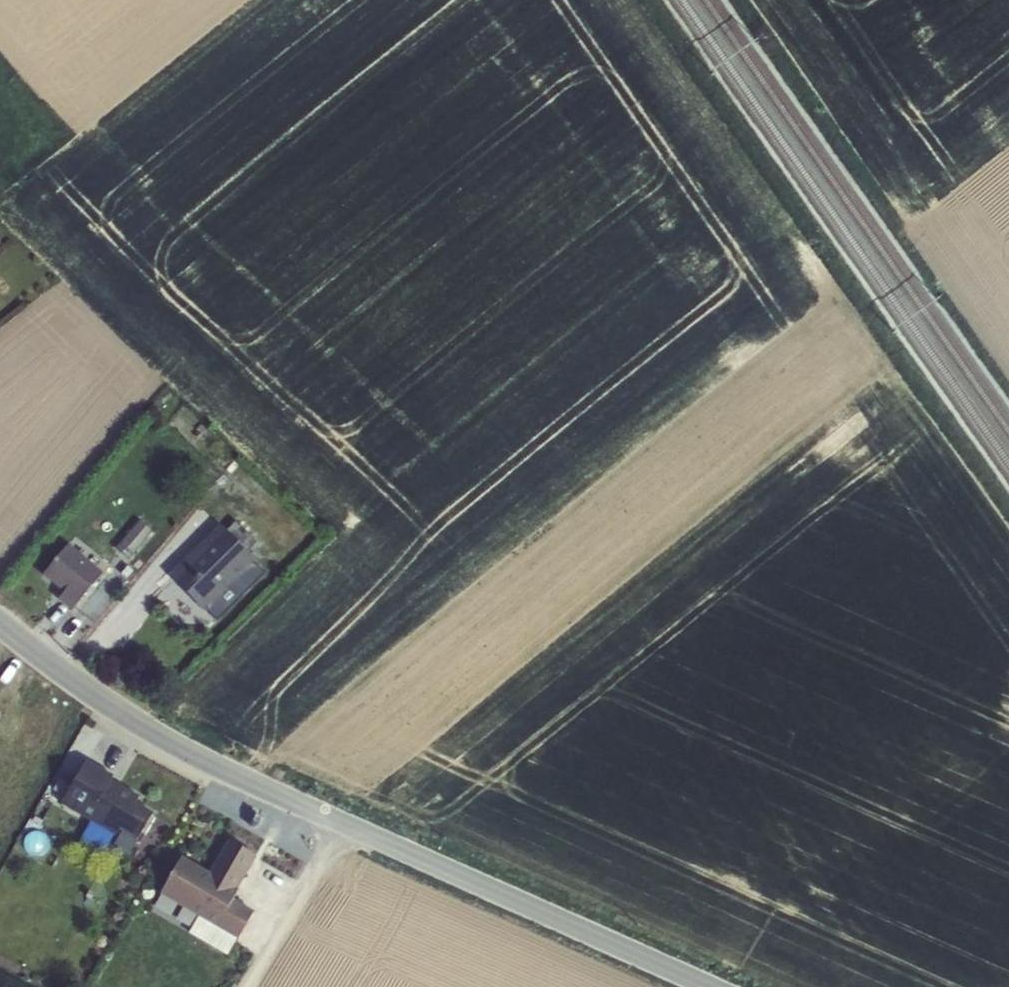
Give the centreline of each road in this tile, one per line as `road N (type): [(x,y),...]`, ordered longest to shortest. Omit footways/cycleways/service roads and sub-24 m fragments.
road 1 (residential): [(0,623),(140,727),(347,830),(708,986)]
road 2 (track): [(347,830),(255,986)]

